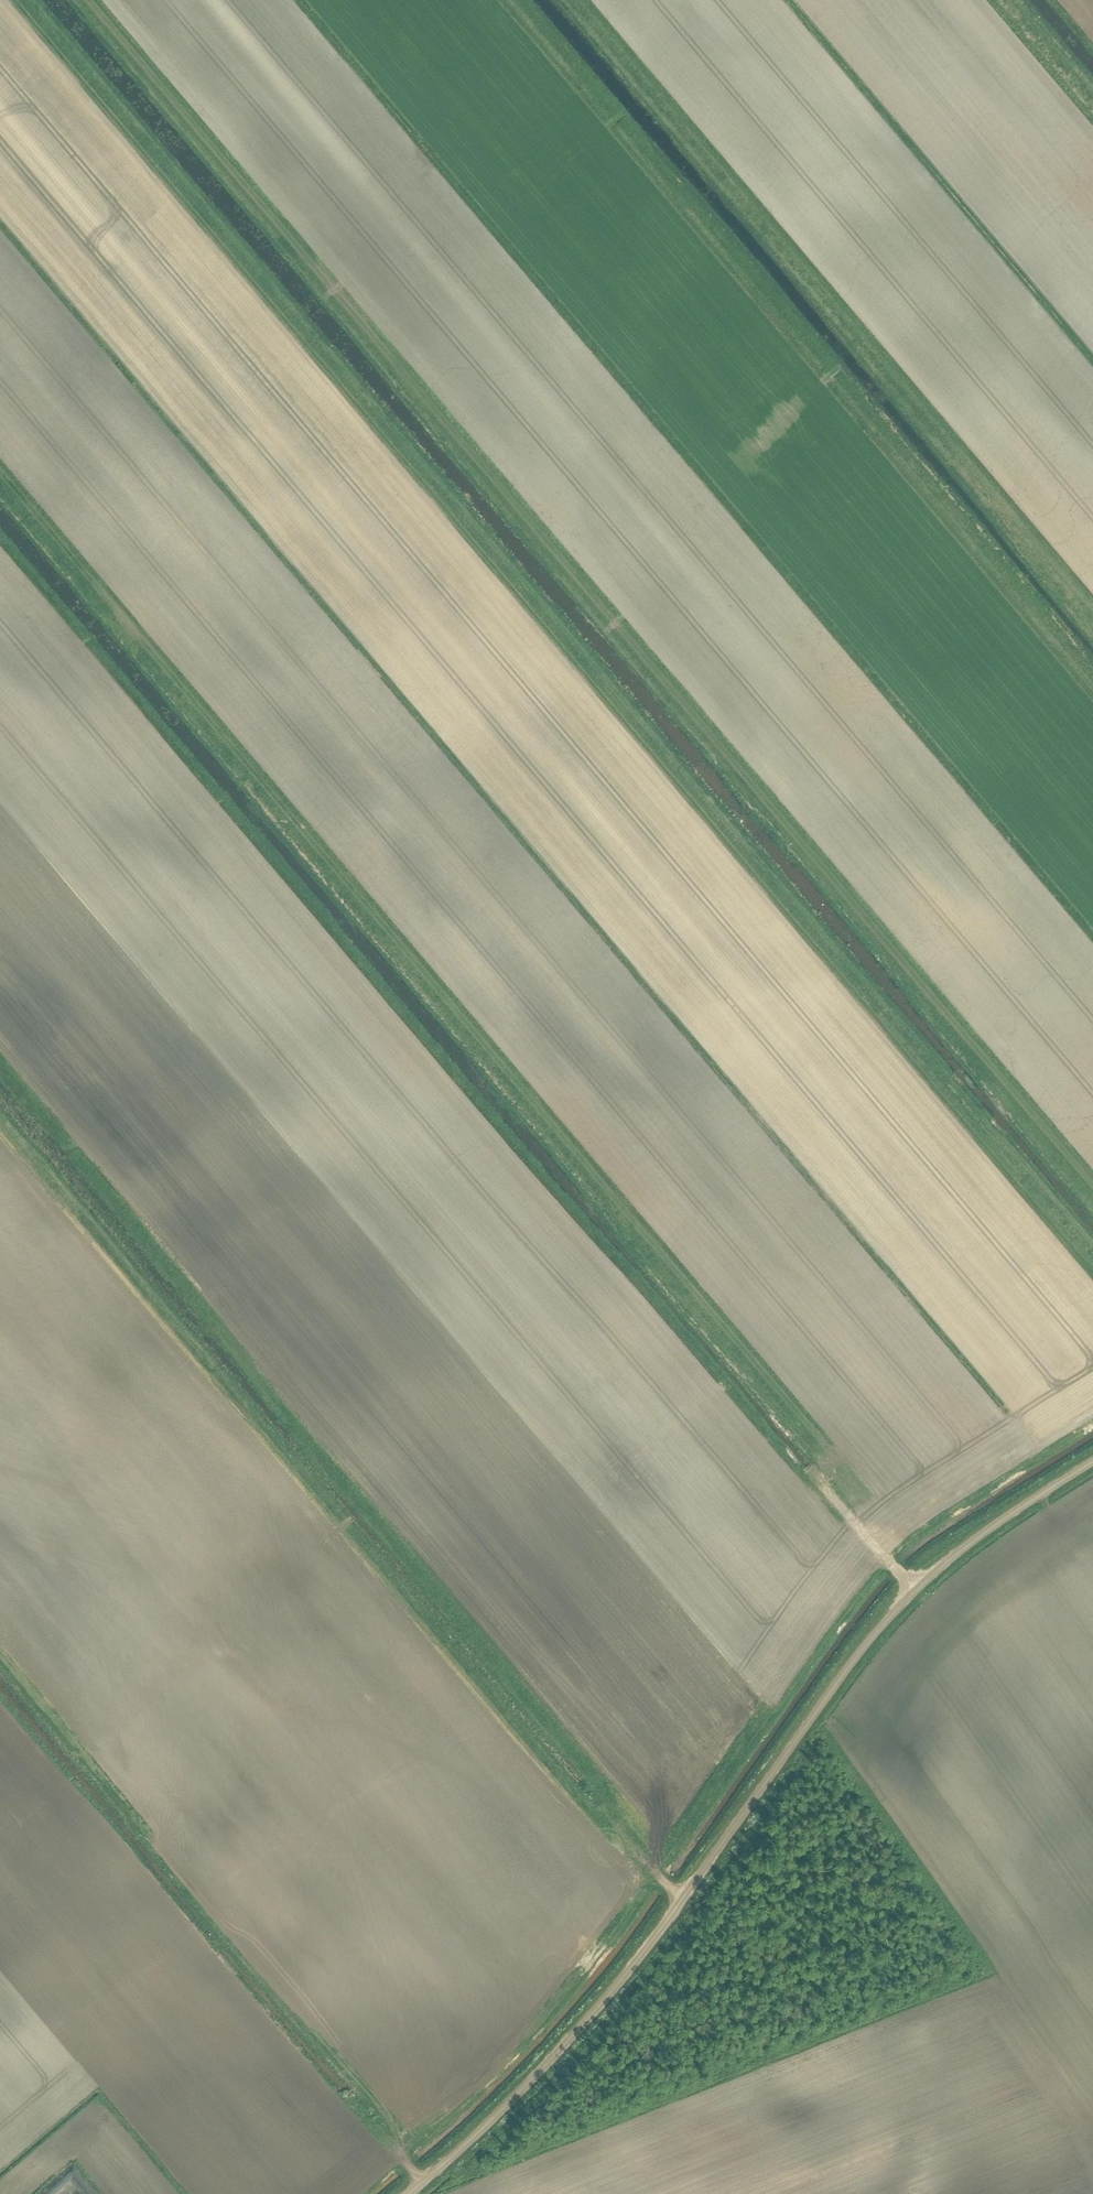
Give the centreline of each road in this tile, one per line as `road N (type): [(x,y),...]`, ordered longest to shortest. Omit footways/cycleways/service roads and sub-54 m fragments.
road 1 (unclassified): [(406,2193),(528,2082),(640,1958),(856,1656),(912,1593),(1004,1517),(1092,1460)]

